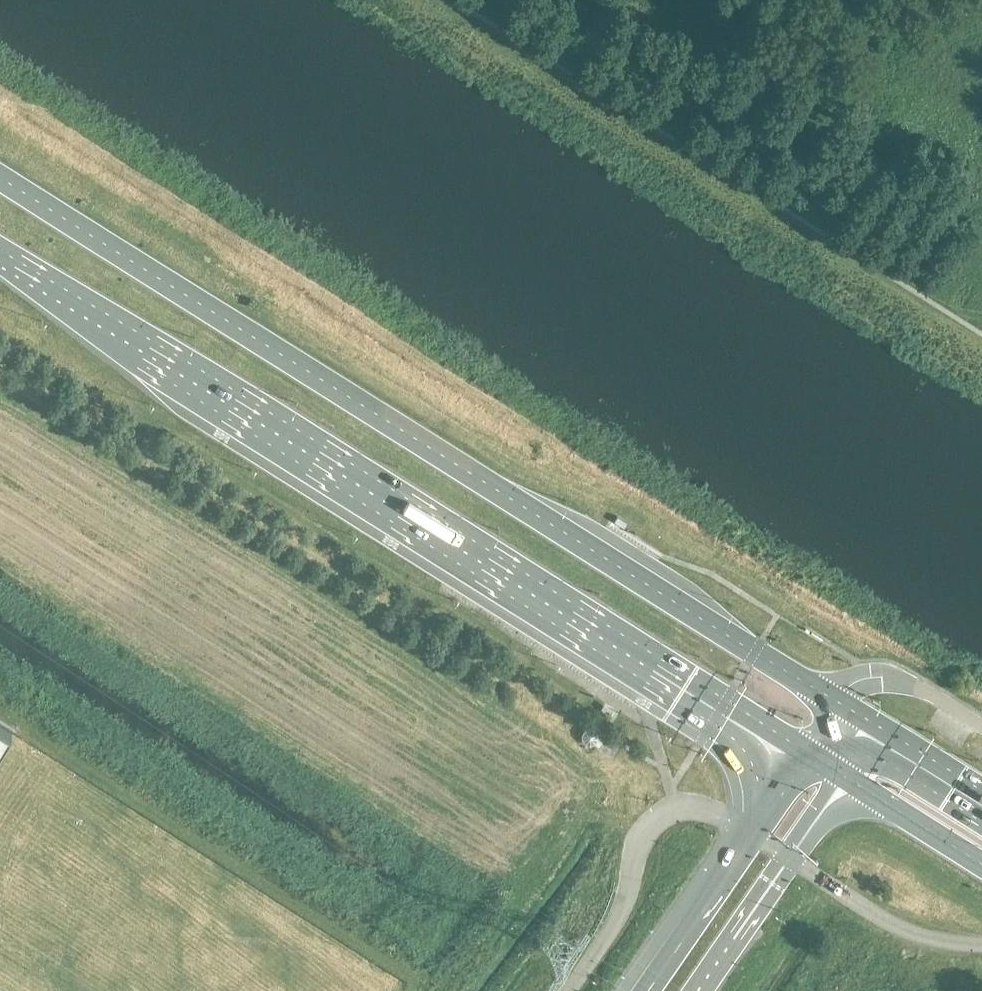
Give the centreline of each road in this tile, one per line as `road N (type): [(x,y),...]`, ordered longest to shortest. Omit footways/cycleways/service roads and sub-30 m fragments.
road 1 (trunk): [(839,702),(0,179)]
road 2 (trunk): [(0,249),(808,753)]
road 3 (unclassified): [(754,834),(694,805),(654,820),(623,911),(573,990)]
road 4 (unclassified): [(981,946),(901,929),(783,853)]
road 5 (motorway): [(754,834),(648,990)]
road 6 (trunk): [(837,771),(981,863)]
road 7 (trunk): [(981,792),(839,702)]
road 8 (motorway): [(688,990),(783,853)]

